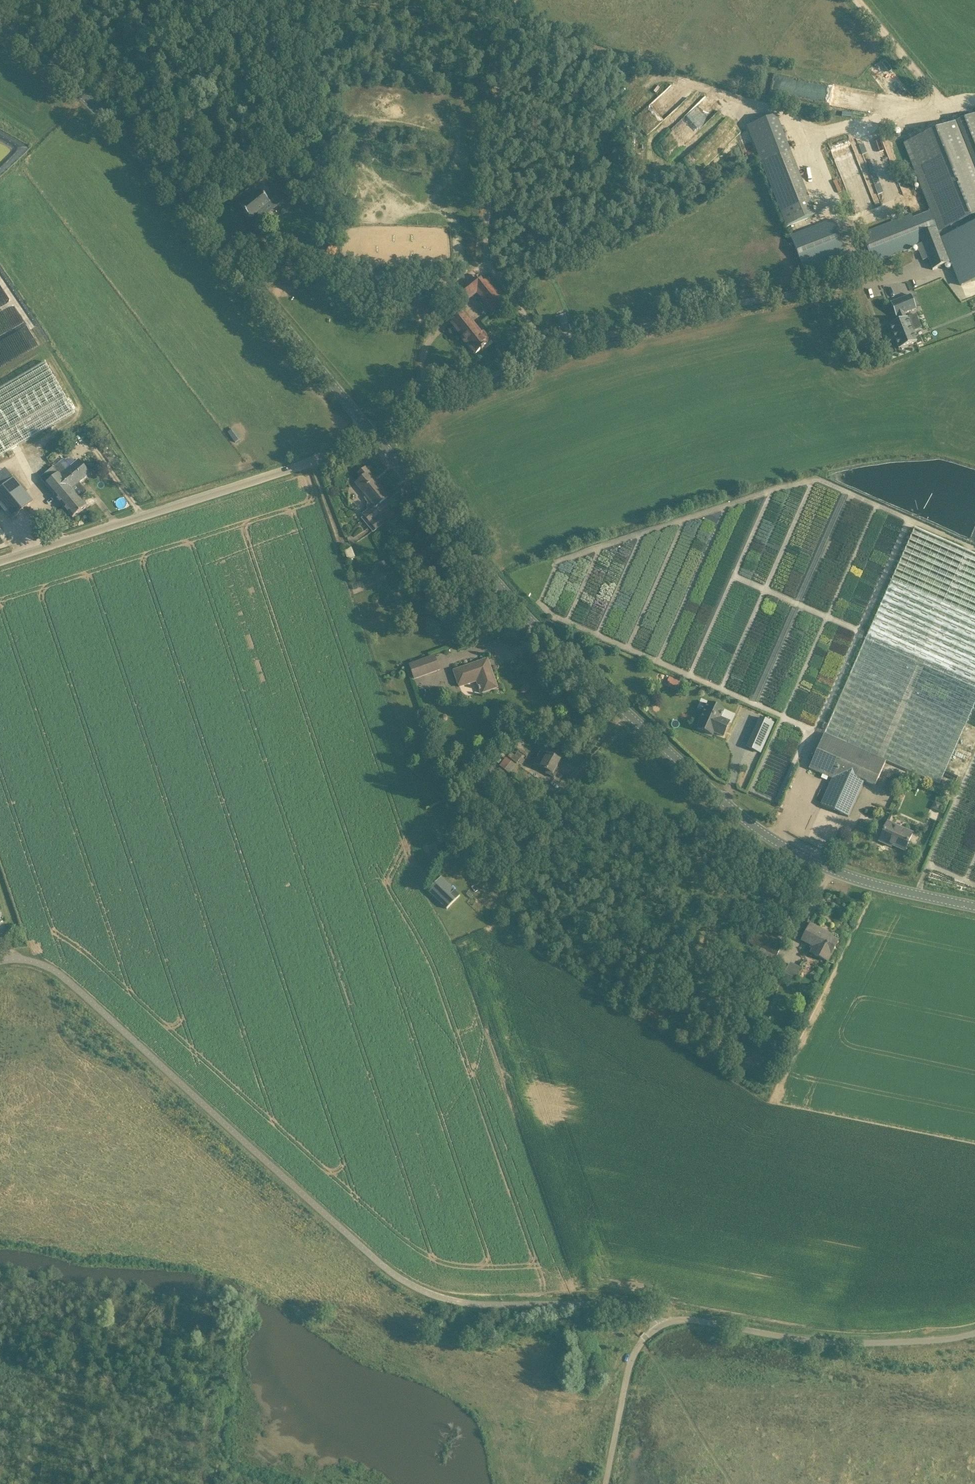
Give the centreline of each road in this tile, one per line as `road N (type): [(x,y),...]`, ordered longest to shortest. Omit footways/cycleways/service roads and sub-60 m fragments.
road 1 (tertiary): [(974,907),(830,869),(744,820),(551,642),(372,432)]
road 2 (track): [(518,0),(488,263),(550,351),(372,432)]
road 3 (tertiary): [(372,432),(108,124),(0,26)]
road 4 (unclassified): [(606,1483),(632,1359),(668,1322),(848,1344),(974,1332)]
road 5 (unclassified): [(0,566),(372,432)]
road 6 (track): [(512,21),(322,0)]
road 7 (track): [(974,106),(938,103),(859,0)]

